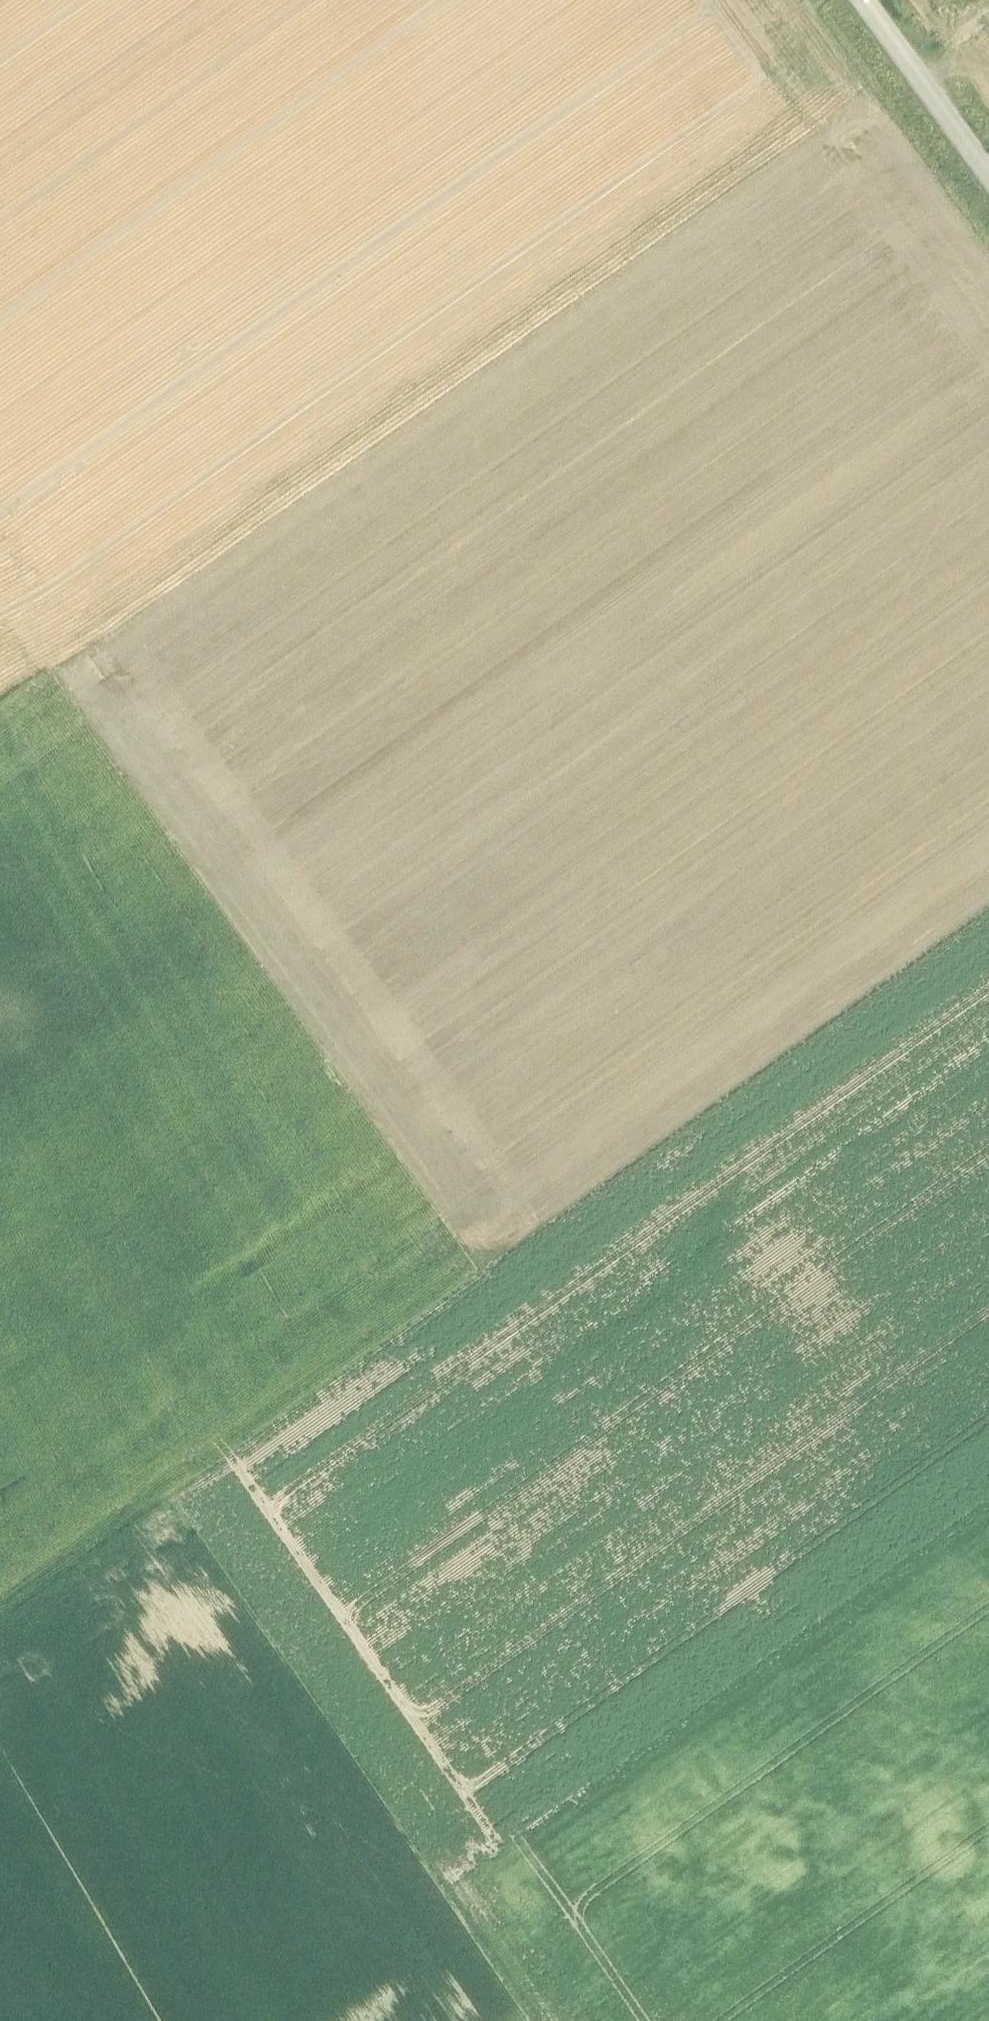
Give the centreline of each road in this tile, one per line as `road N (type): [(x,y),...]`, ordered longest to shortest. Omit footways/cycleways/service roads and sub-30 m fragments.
road 1 (tertiary): [(988,173),(864,0)]

